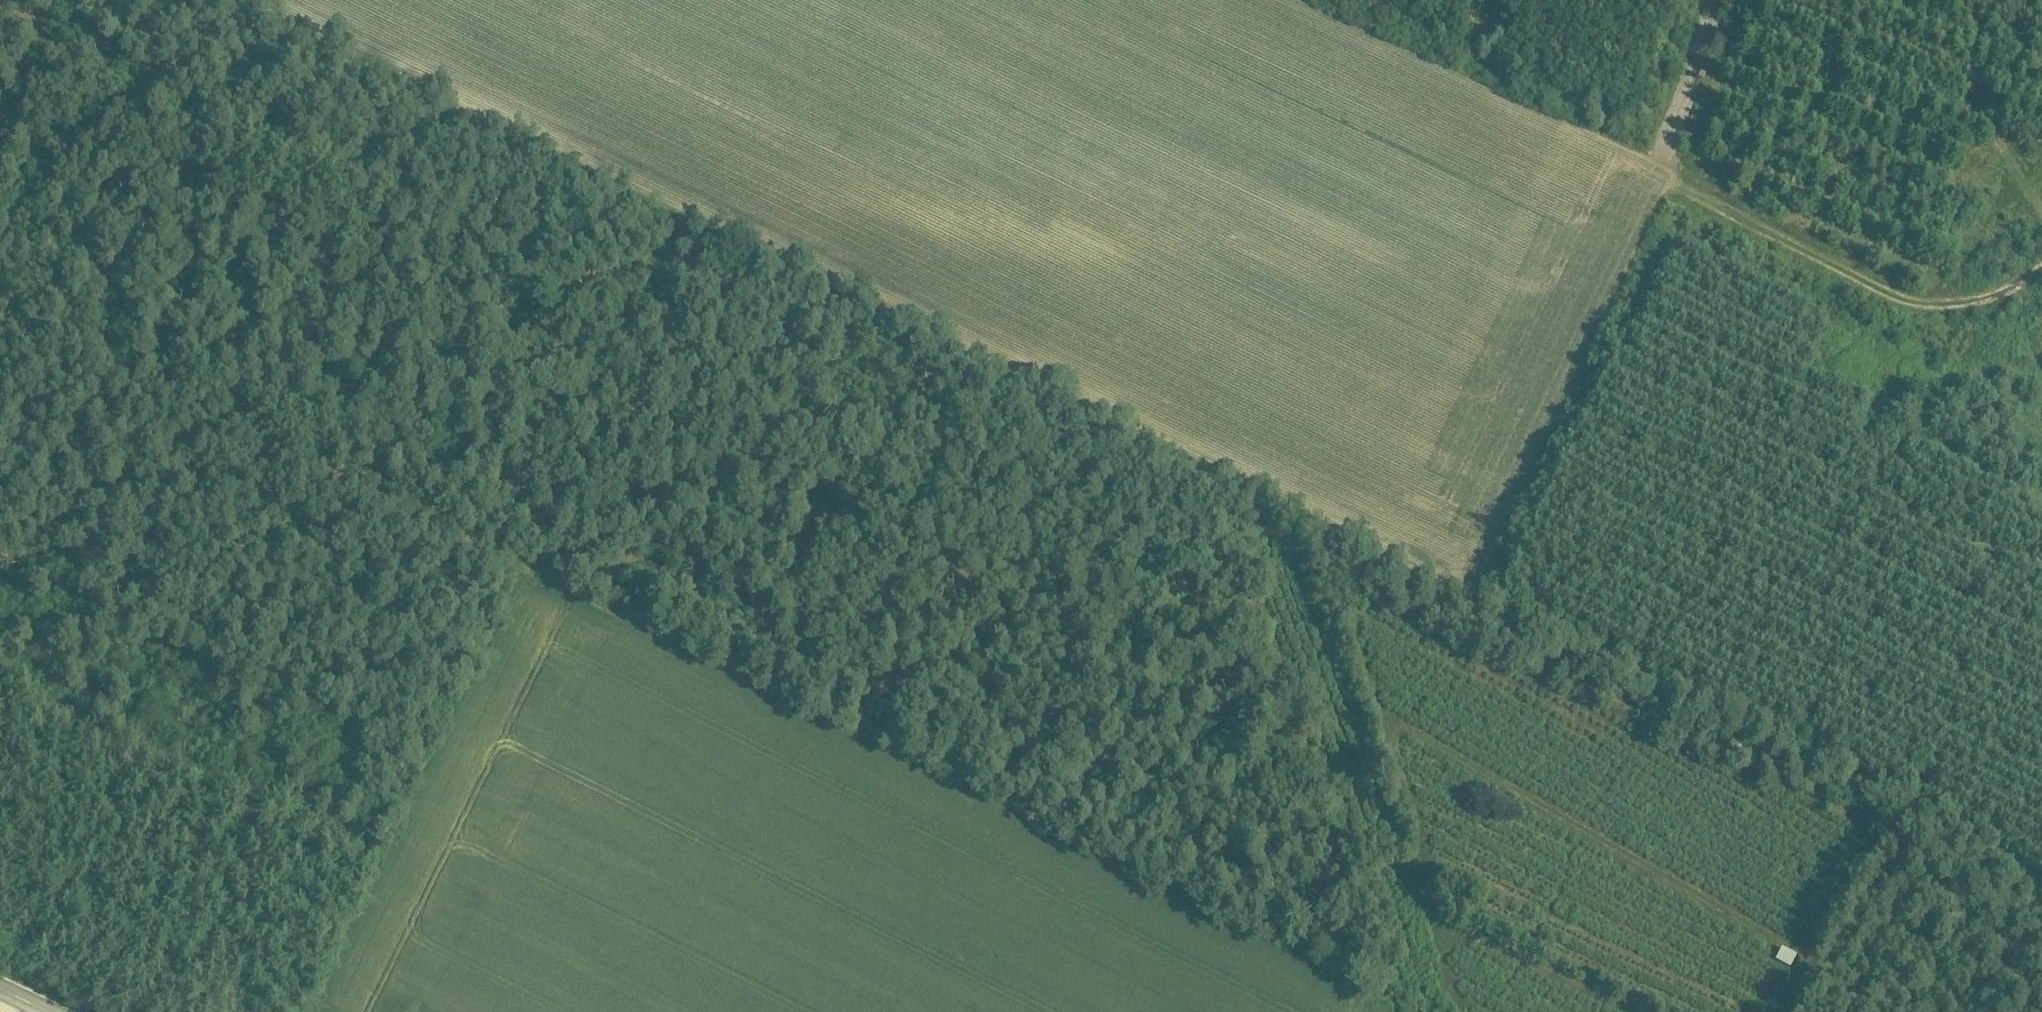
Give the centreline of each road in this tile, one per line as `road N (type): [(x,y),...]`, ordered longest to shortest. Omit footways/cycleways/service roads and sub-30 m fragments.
road 1 (track): [(0,301),(527,585)]
road 2 (track): [(57,0),(0,108)]

